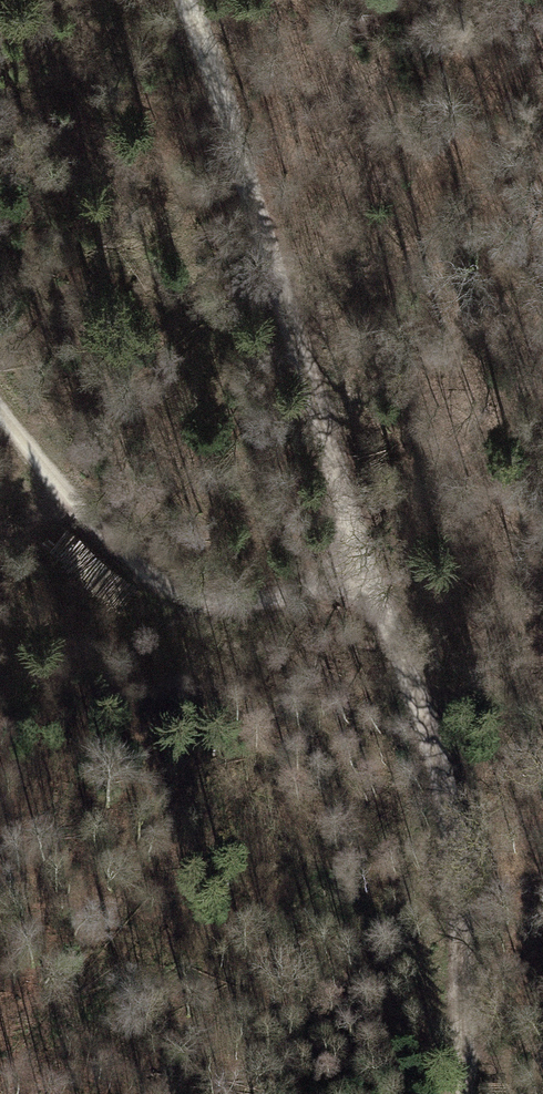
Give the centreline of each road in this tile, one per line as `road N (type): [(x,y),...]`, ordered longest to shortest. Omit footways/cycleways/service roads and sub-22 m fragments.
road 1 (track): [(185,0),(443,792),(459,881),(465,1093)]
road 2 (track): [(220,603),(130,561),(0,411)]
road 3 (track): [(220,603),(366,569)]

